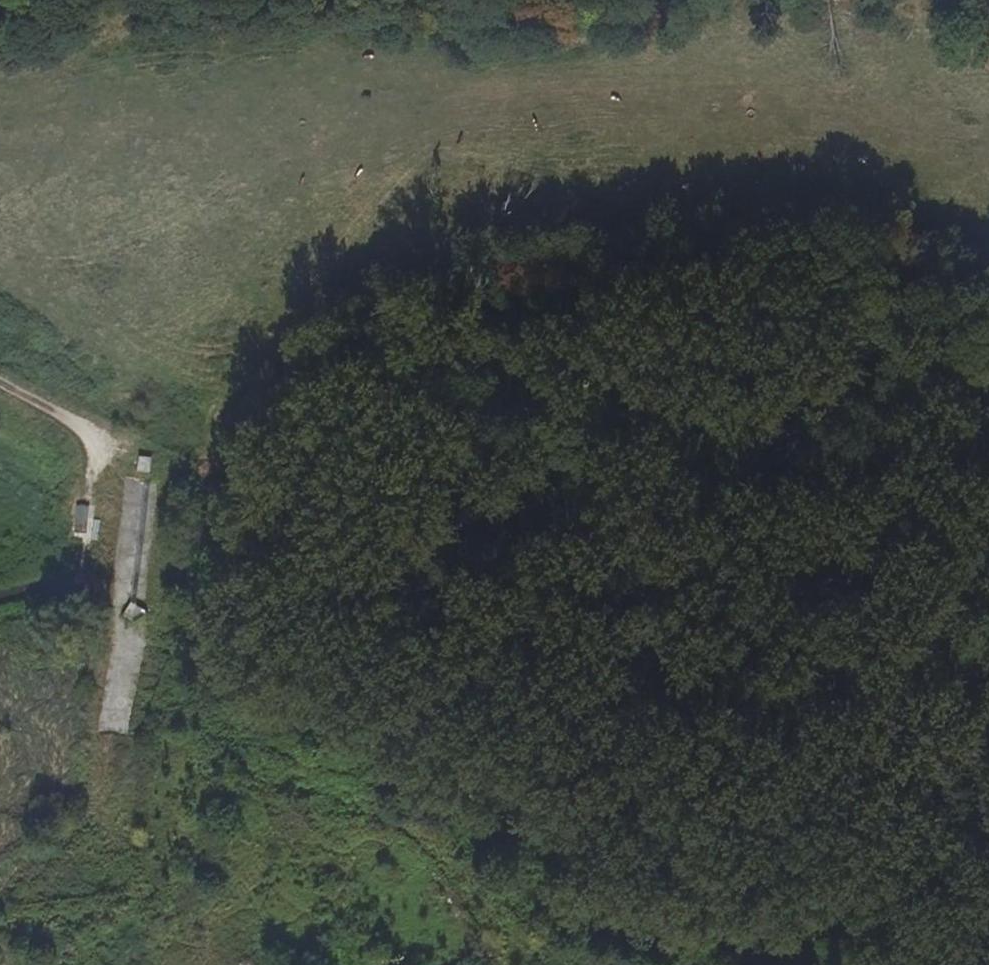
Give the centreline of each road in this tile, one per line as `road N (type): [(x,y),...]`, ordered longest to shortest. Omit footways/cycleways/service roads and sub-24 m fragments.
road 1 (track): [(121,715),(153,454),(0,380)]

